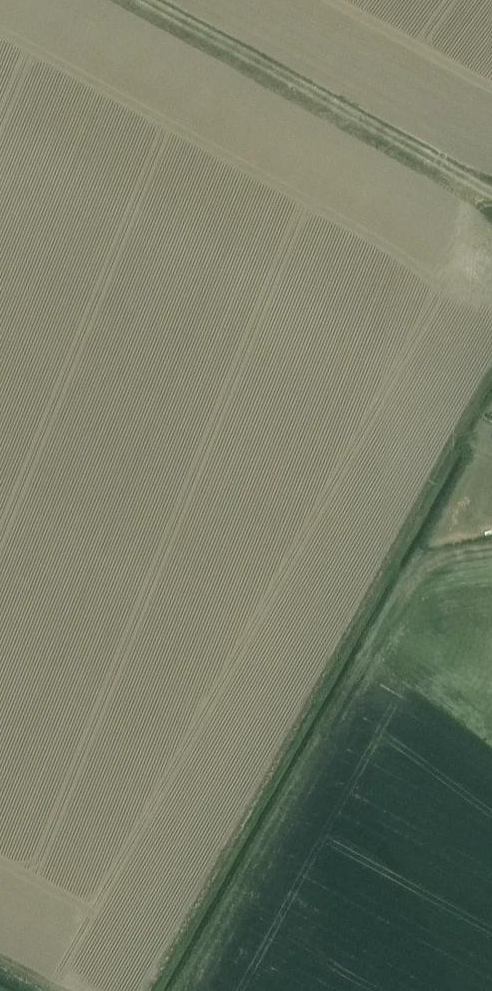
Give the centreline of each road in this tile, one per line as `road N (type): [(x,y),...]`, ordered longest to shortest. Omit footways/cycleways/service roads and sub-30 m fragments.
road 1 (track): [(491,193),(147,0)]

